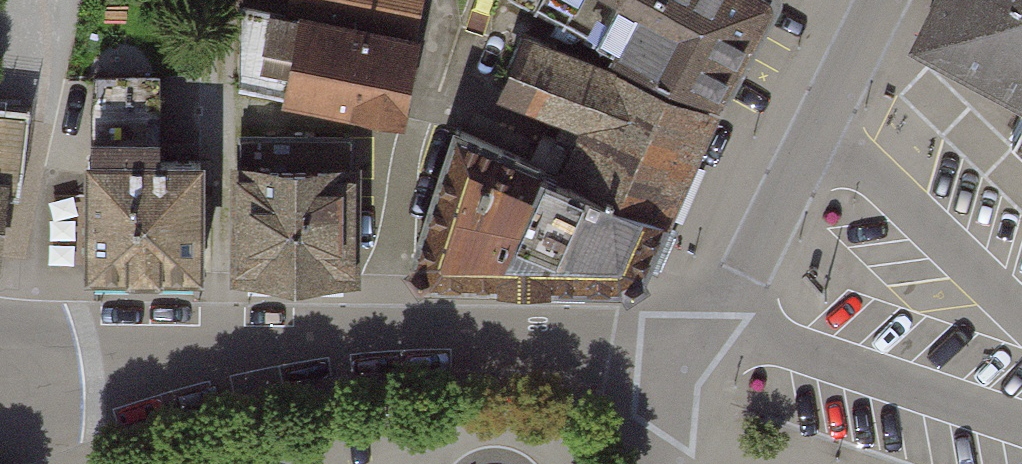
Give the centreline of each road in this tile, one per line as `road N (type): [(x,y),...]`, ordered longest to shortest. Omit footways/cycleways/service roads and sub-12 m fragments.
road 1 (residential): [(882,0),(732,298),(701,342)]
road 2 (residential): [(701,342),(326,340)]
road 3 (residential): [(0,439),(214,366),(326,340)]
road 4 (residential): [(701,342),(775,347),(1021,425)]
road 5 (residential): [(326,340),(102,340),(0,330)]
road 6 (residential): [(701,342),(671,397),(656,463)]

